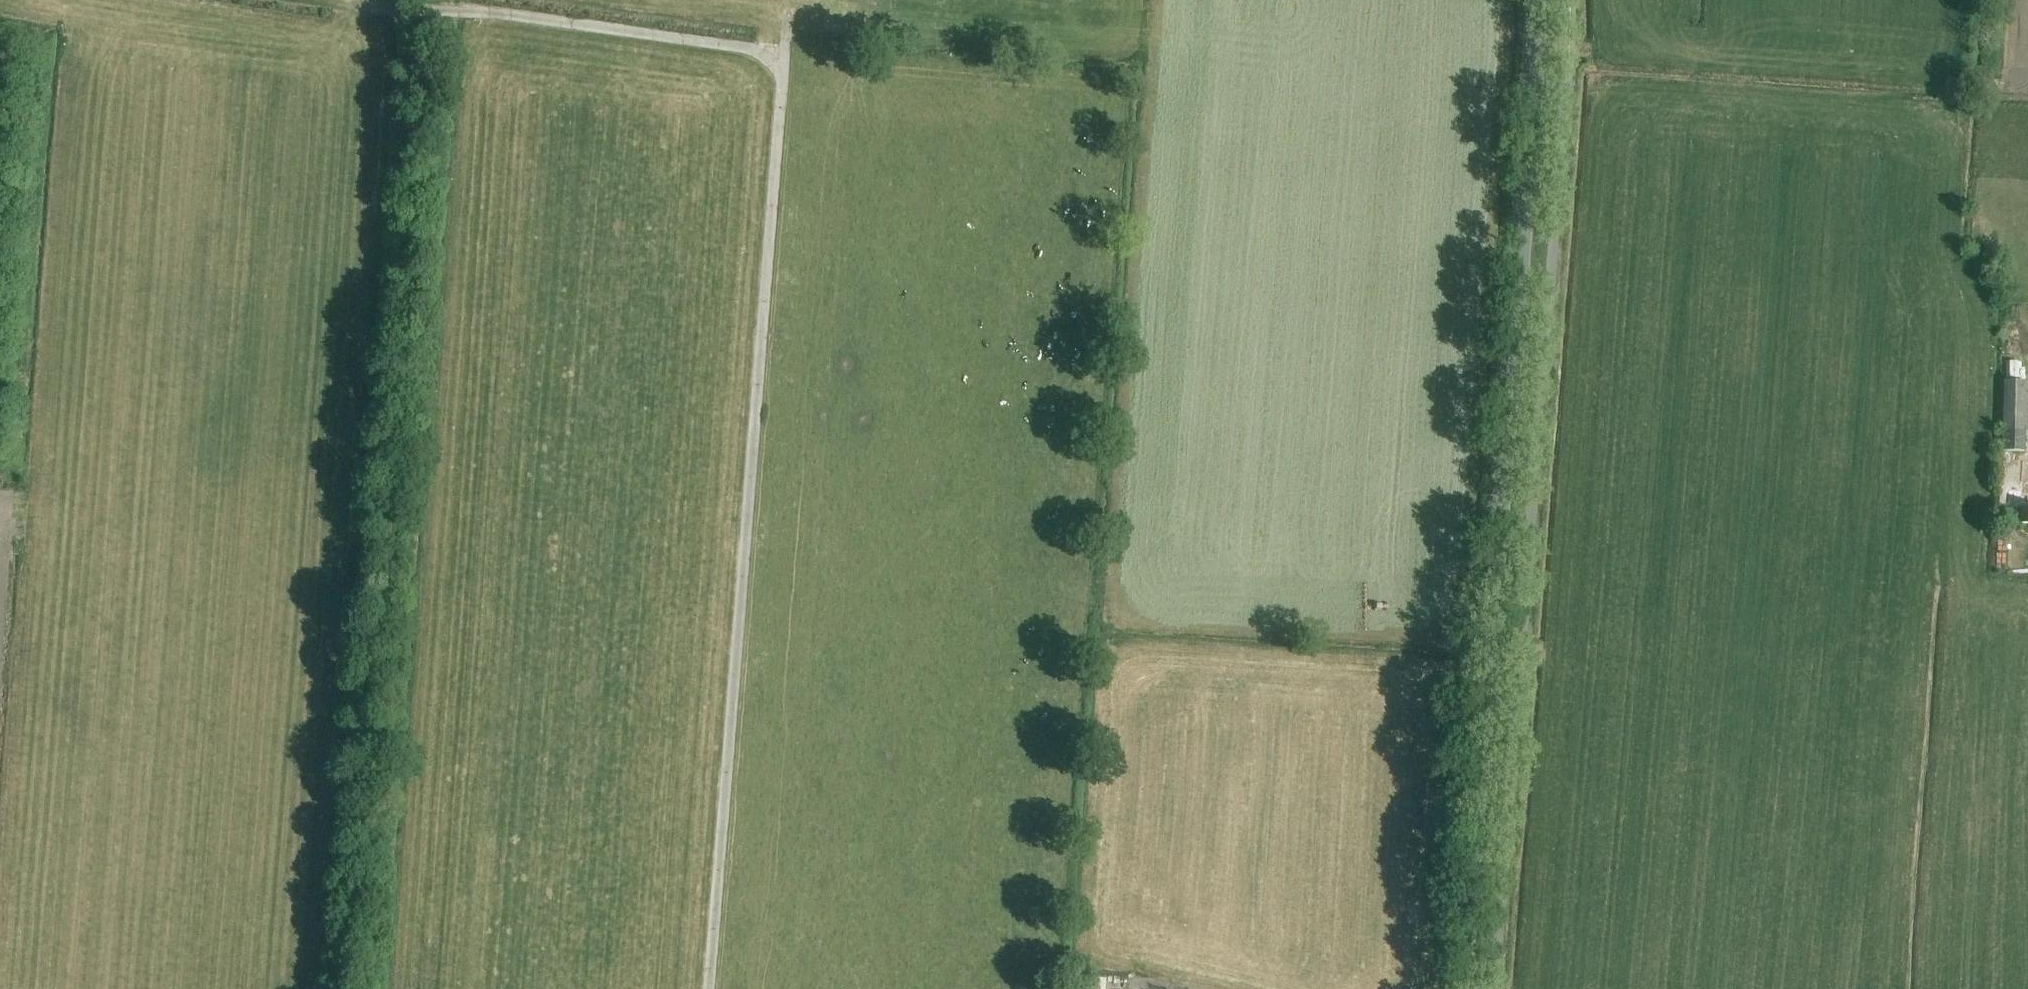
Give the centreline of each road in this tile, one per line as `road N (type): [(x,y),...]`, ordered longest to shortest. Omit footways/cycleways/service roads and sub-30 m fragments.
road 1 (tertiary): [(1539,0),(1472,988)]

